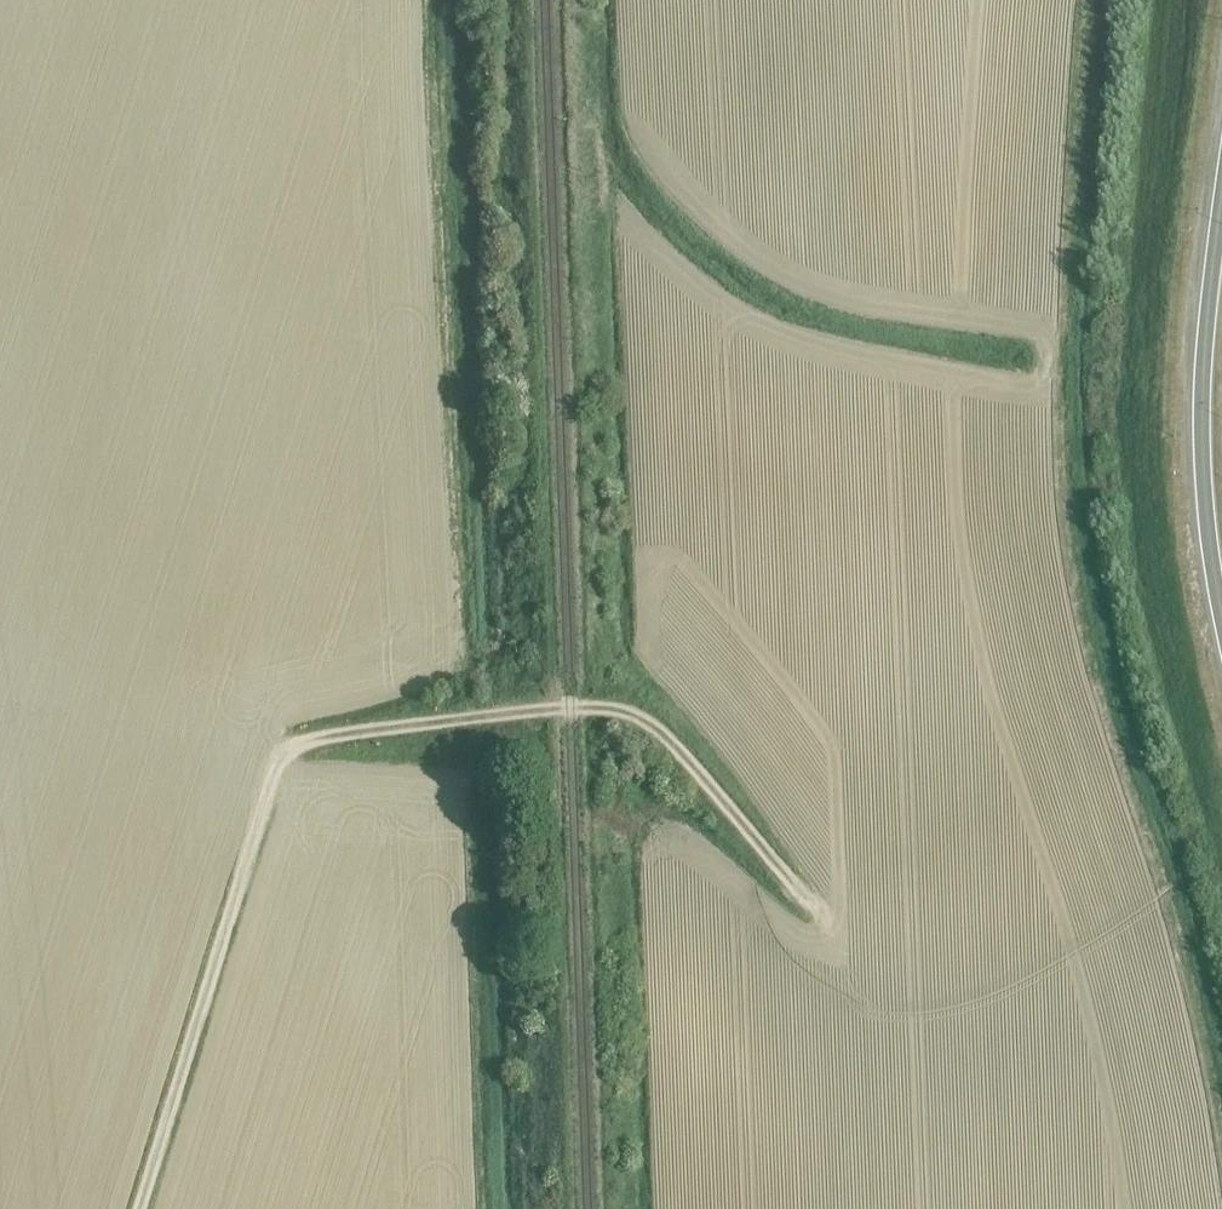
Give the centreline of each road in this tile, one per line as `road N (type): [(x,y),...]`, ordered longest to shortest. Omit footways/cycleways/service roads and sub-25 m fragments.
road 1 (track): [(812,905),(663,733),(636,716),(552,709),(294,742),(277,760),(139,1208)]
road 2 (trunk): [(1221,213),(1203,434),(1221,618)]

